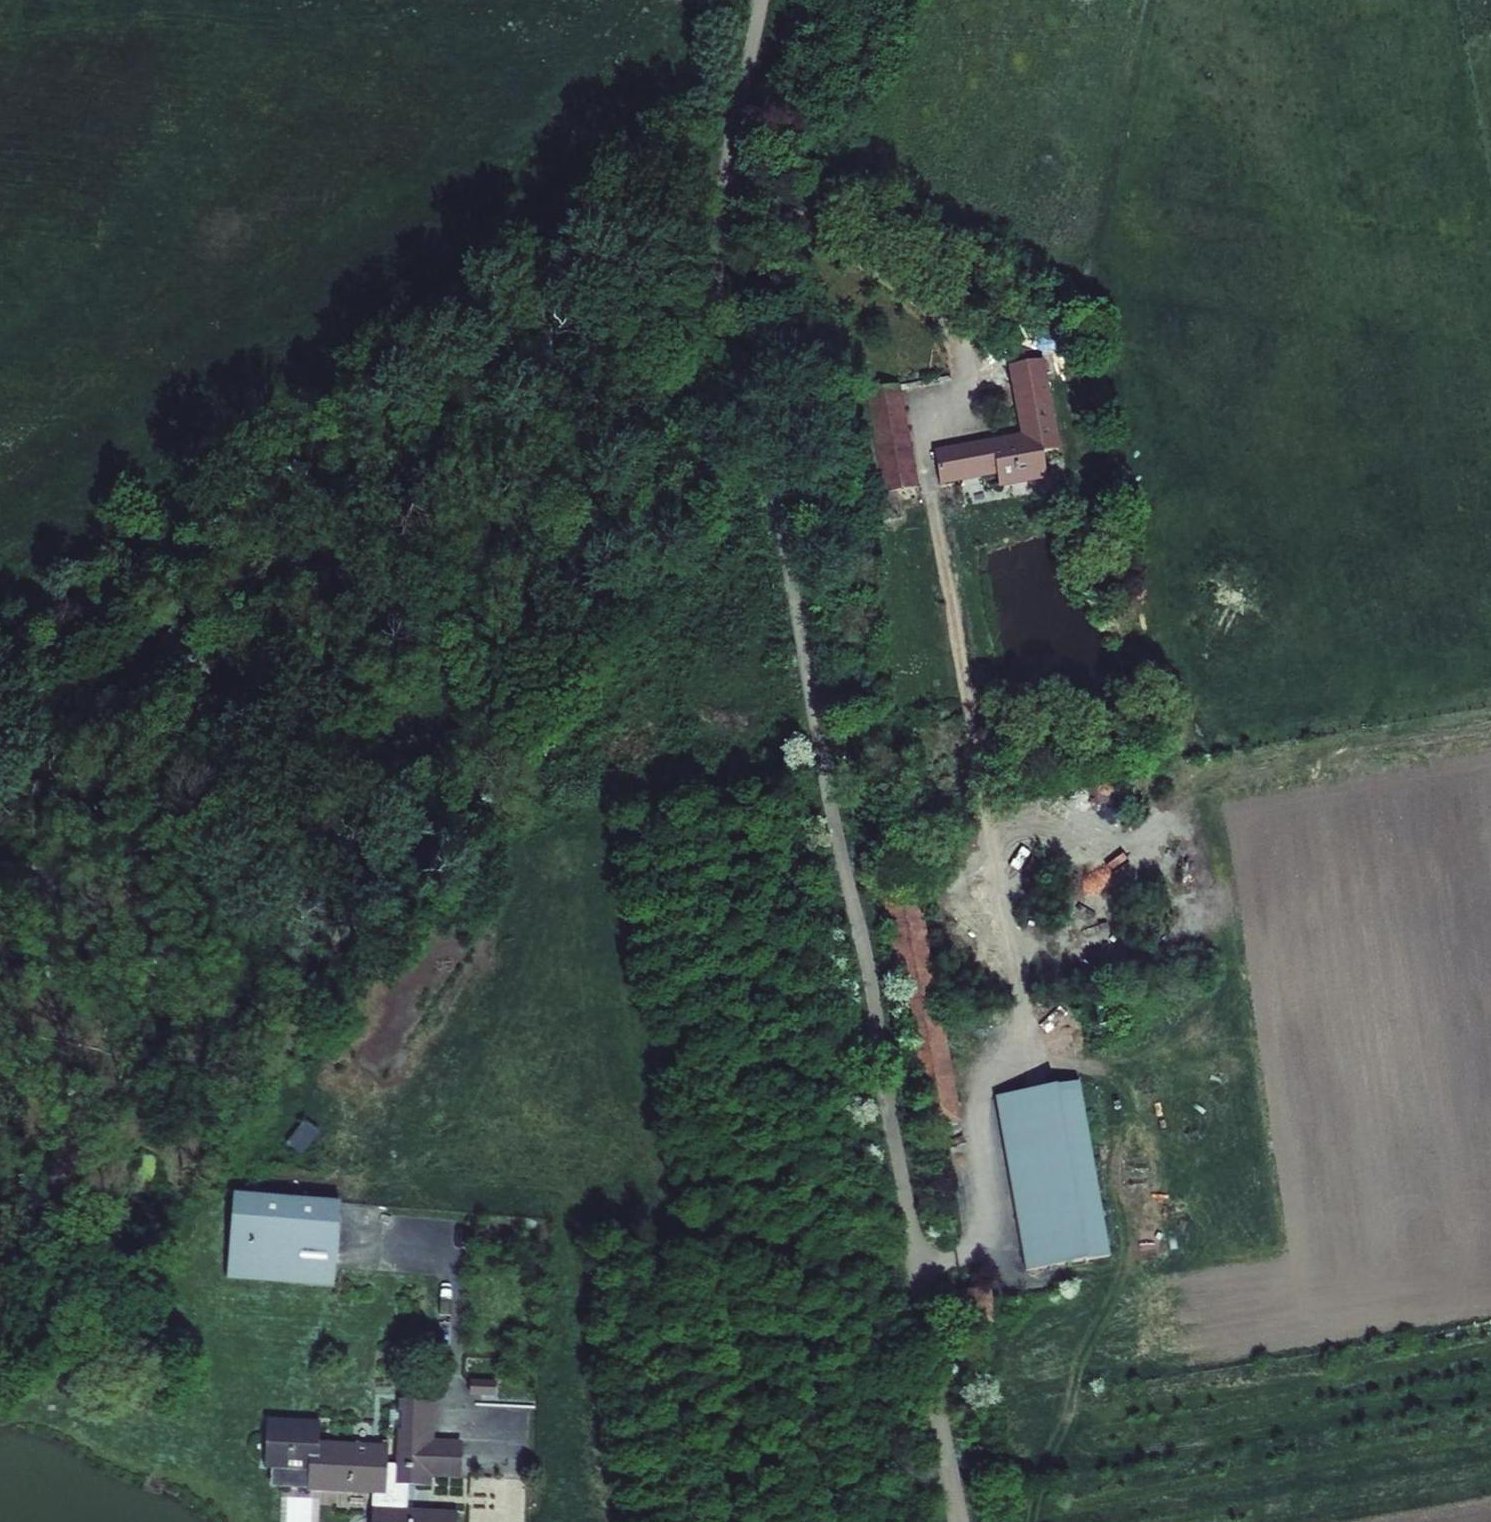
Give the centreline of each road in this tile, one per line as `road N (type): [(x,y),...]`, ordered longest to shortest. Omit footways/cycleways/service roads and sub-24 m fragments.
road 1 (track): [(764,0),(723,172),(714,287),(759,441),(966,1521)]

